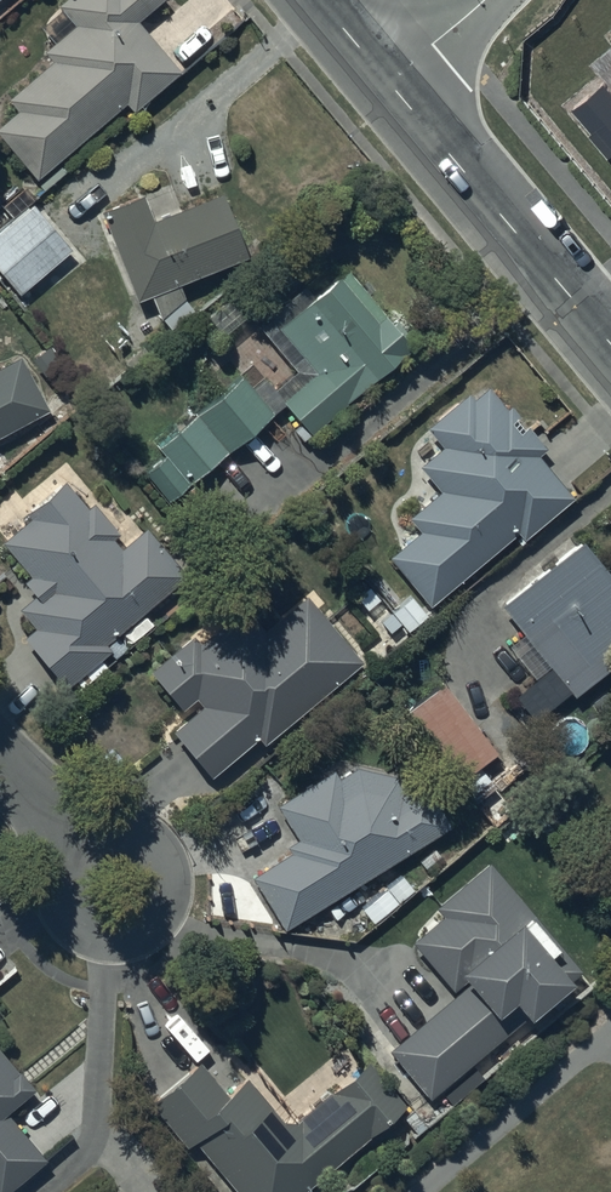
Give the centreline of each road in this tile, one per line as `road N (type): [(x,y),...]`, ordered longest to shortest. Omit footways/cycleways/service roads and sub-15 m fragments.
road 1 (residential): [(386,79),(610,348)]
road 2 (residential): [(0,772),(119,902)]
road 3 (residential): [(386,79),(483,0)]

